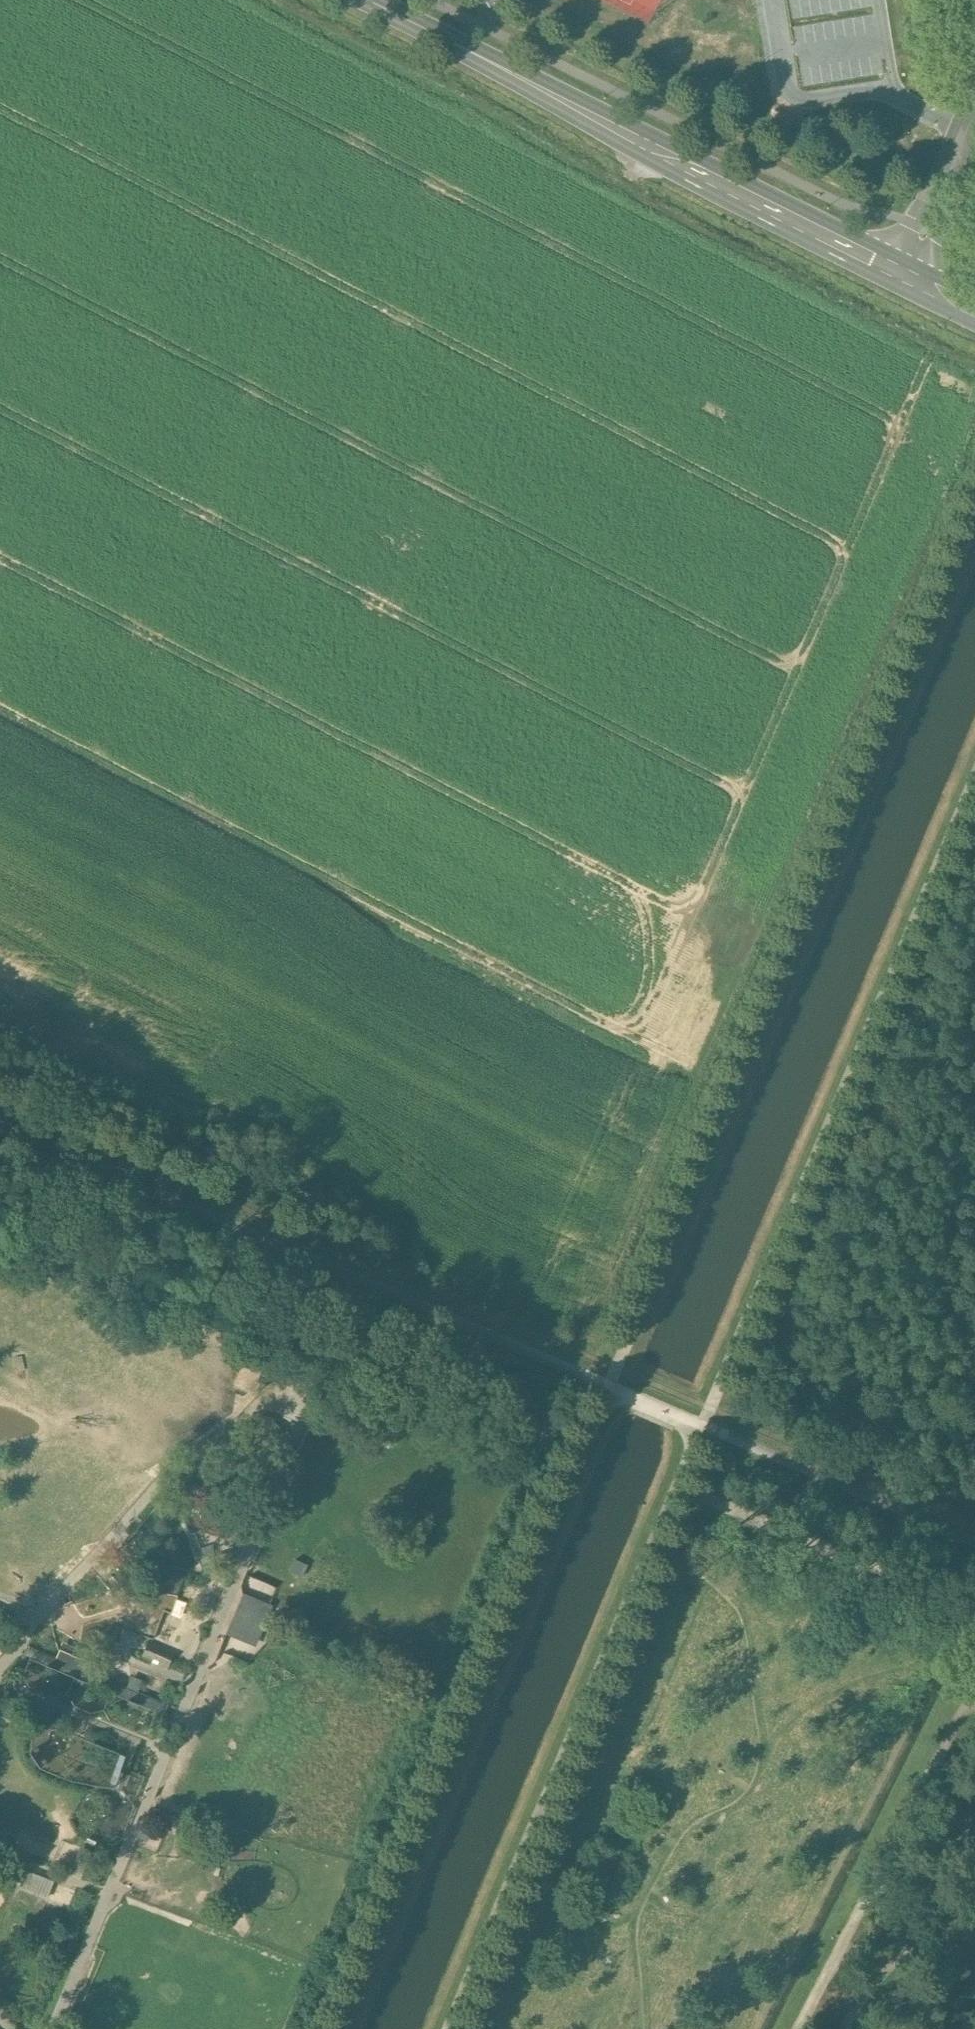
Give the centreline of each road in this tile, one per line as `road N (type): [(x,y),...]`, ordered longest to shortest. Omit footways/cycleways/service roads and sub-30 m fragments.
road 1 (secondary): [(371,0),(913,280)]
road 2 (unclassified): [(974,50),(964,113),(913,280)]

